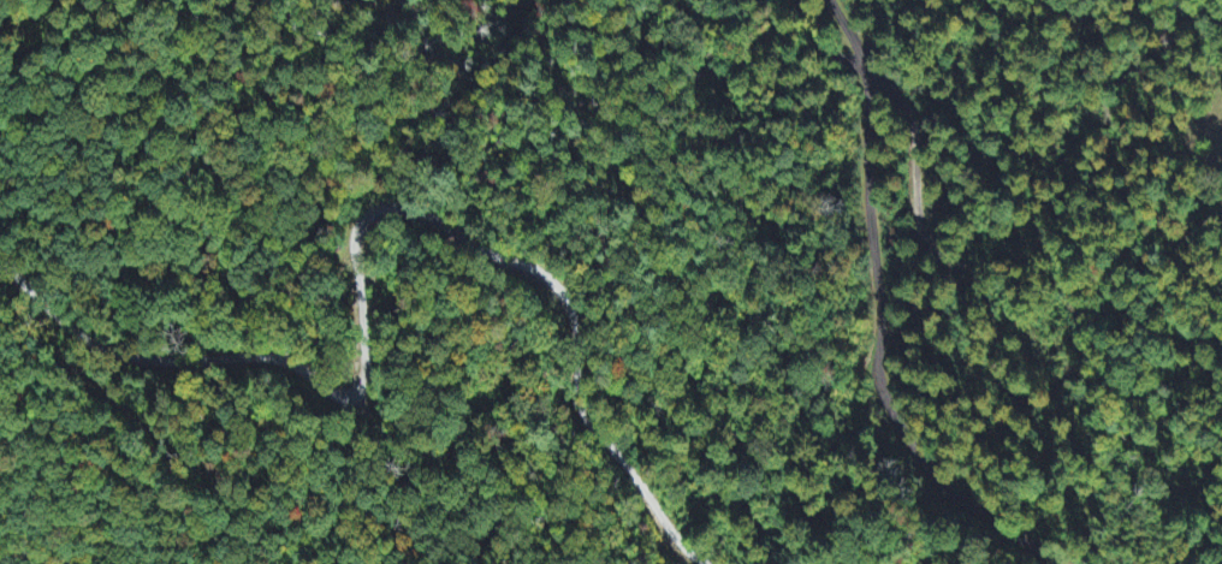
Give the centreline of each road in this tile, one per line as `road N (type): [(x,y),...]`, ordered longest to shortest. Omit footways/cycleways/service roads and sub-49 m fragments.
road 1 (residential): [(705,563),(672,538),(580,412),(574,393),(580,343),(563,297),(547,278),(421,214),(399,209),(366,220),(357,257),(363,374),(346,393),(285,362),(141,360),(108,351),(0,262)]
road 2 (residential): [(1053,563),(960,501),(895,420),(883,382),(867,203),(871,79),(828,0)]

